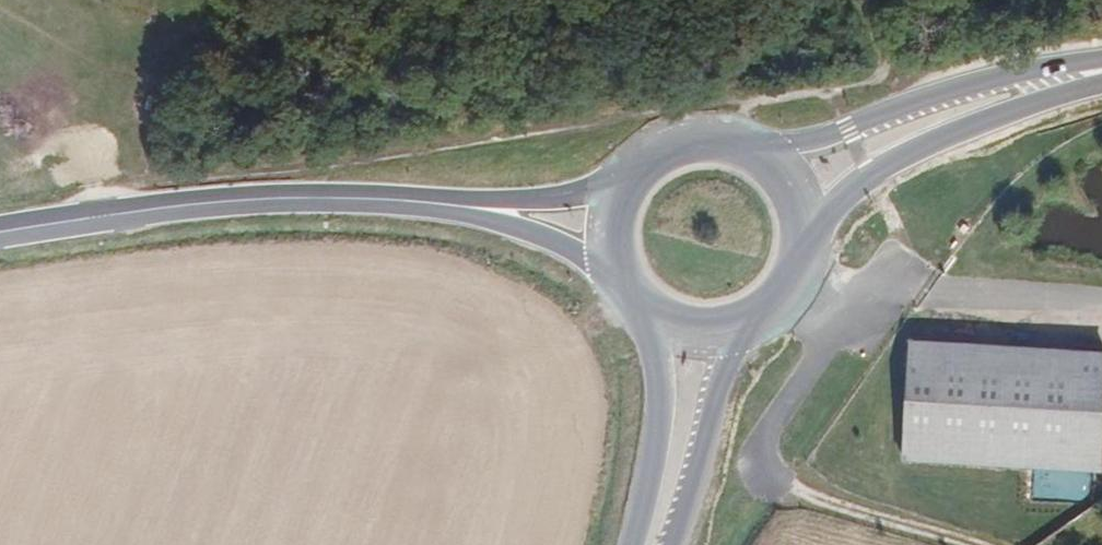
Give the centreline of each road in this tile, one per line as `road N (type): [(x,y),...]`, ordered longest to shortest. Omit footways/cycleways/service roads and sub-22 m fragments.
road 1 (track): [(85,218),(169,191),(494,183),(717,124),(846,110),(886,60),(849,0)]
road 2 (secondary): [(455,205),(306,198),(201,204),(0,234)]
road 3 (unclassified): [(851,292),(757,463),(770,486),(962,544)]
road 4 (secondary): [(1101,59),(980,81),(767,156)]
road 5 (secondary): [(807,240),(874,177),(944,136),(1101,86)]
road 6 (secondary): [(674,544),(729,356),(749,323)]
road 7 (secondary): [(655,313),(659,429),(632,544)]
road 8 (secondary): [(631,179),(455,205)]
road 9 (secondary): [(455,205),(585,260),(618,264)]
road 10 (secondary): [(767,156),(739,142),(679,143),(631,179)]

